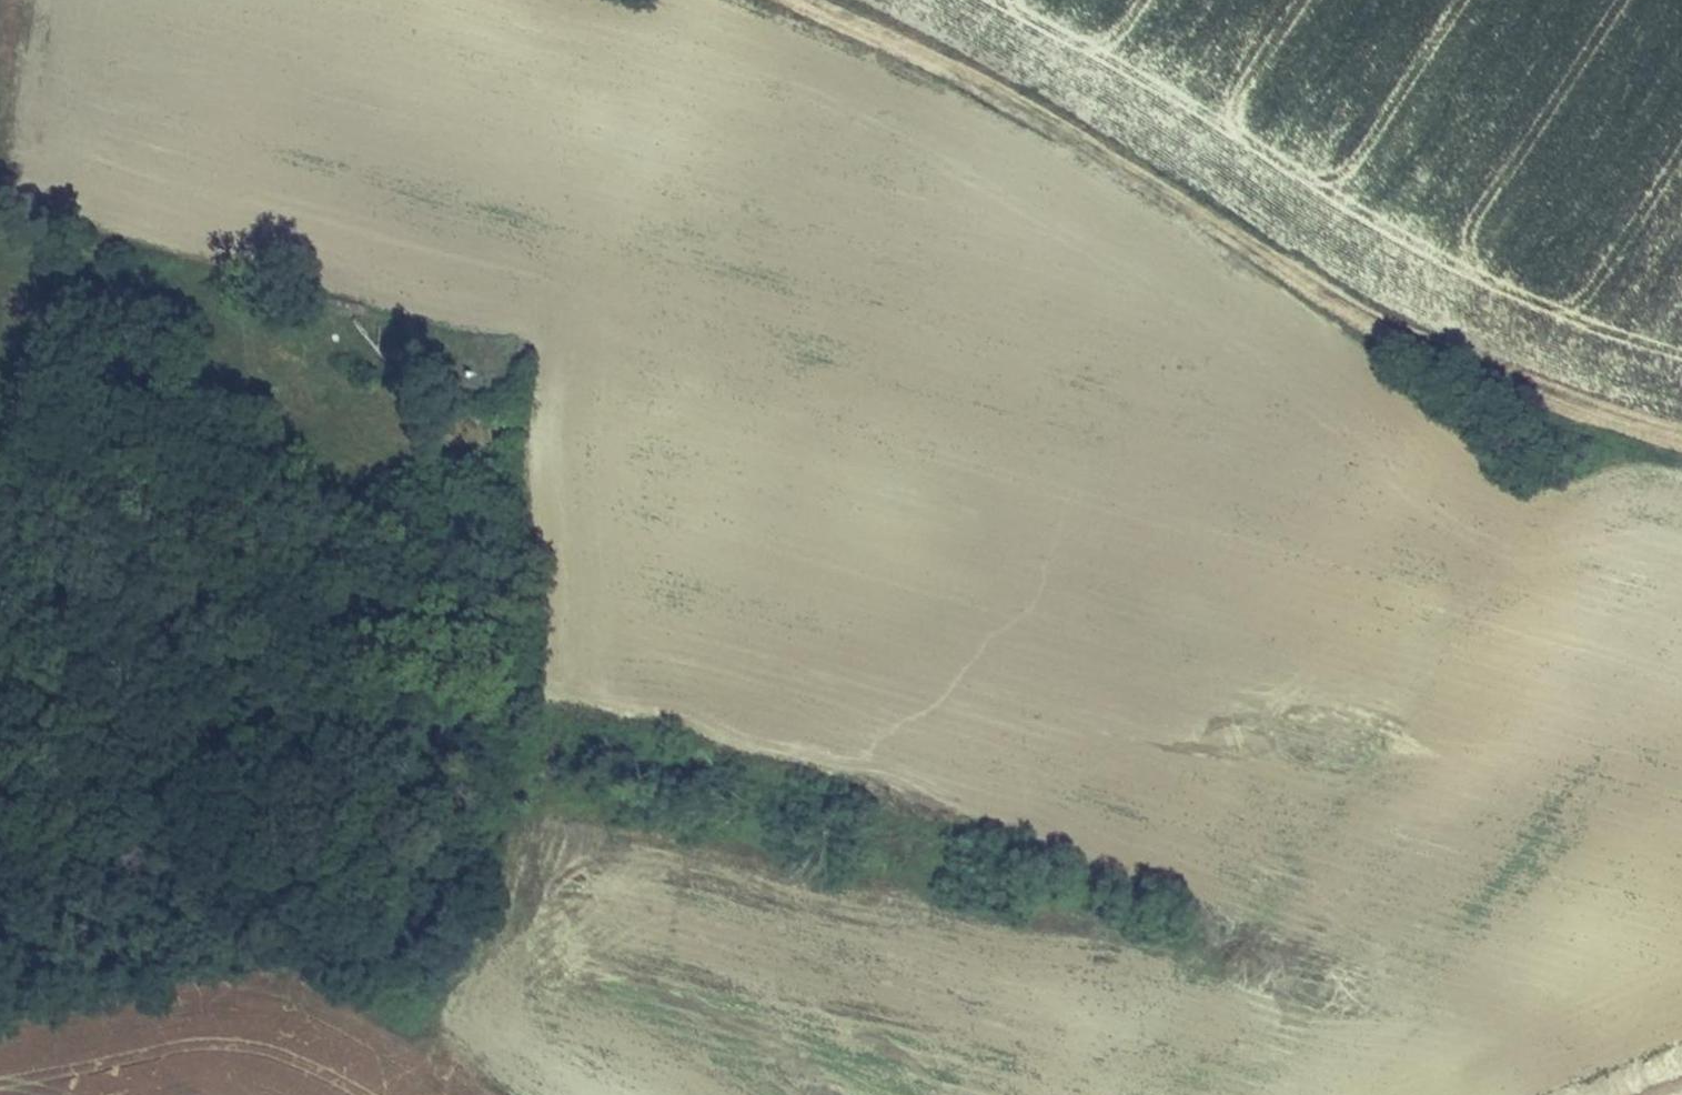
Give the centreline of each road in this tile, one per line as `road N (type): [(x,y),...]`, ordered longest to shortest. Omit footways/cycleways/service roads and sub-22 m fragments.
road 1 (track): [(1681,439),(1473,373),(1081,95),(828,0)]

